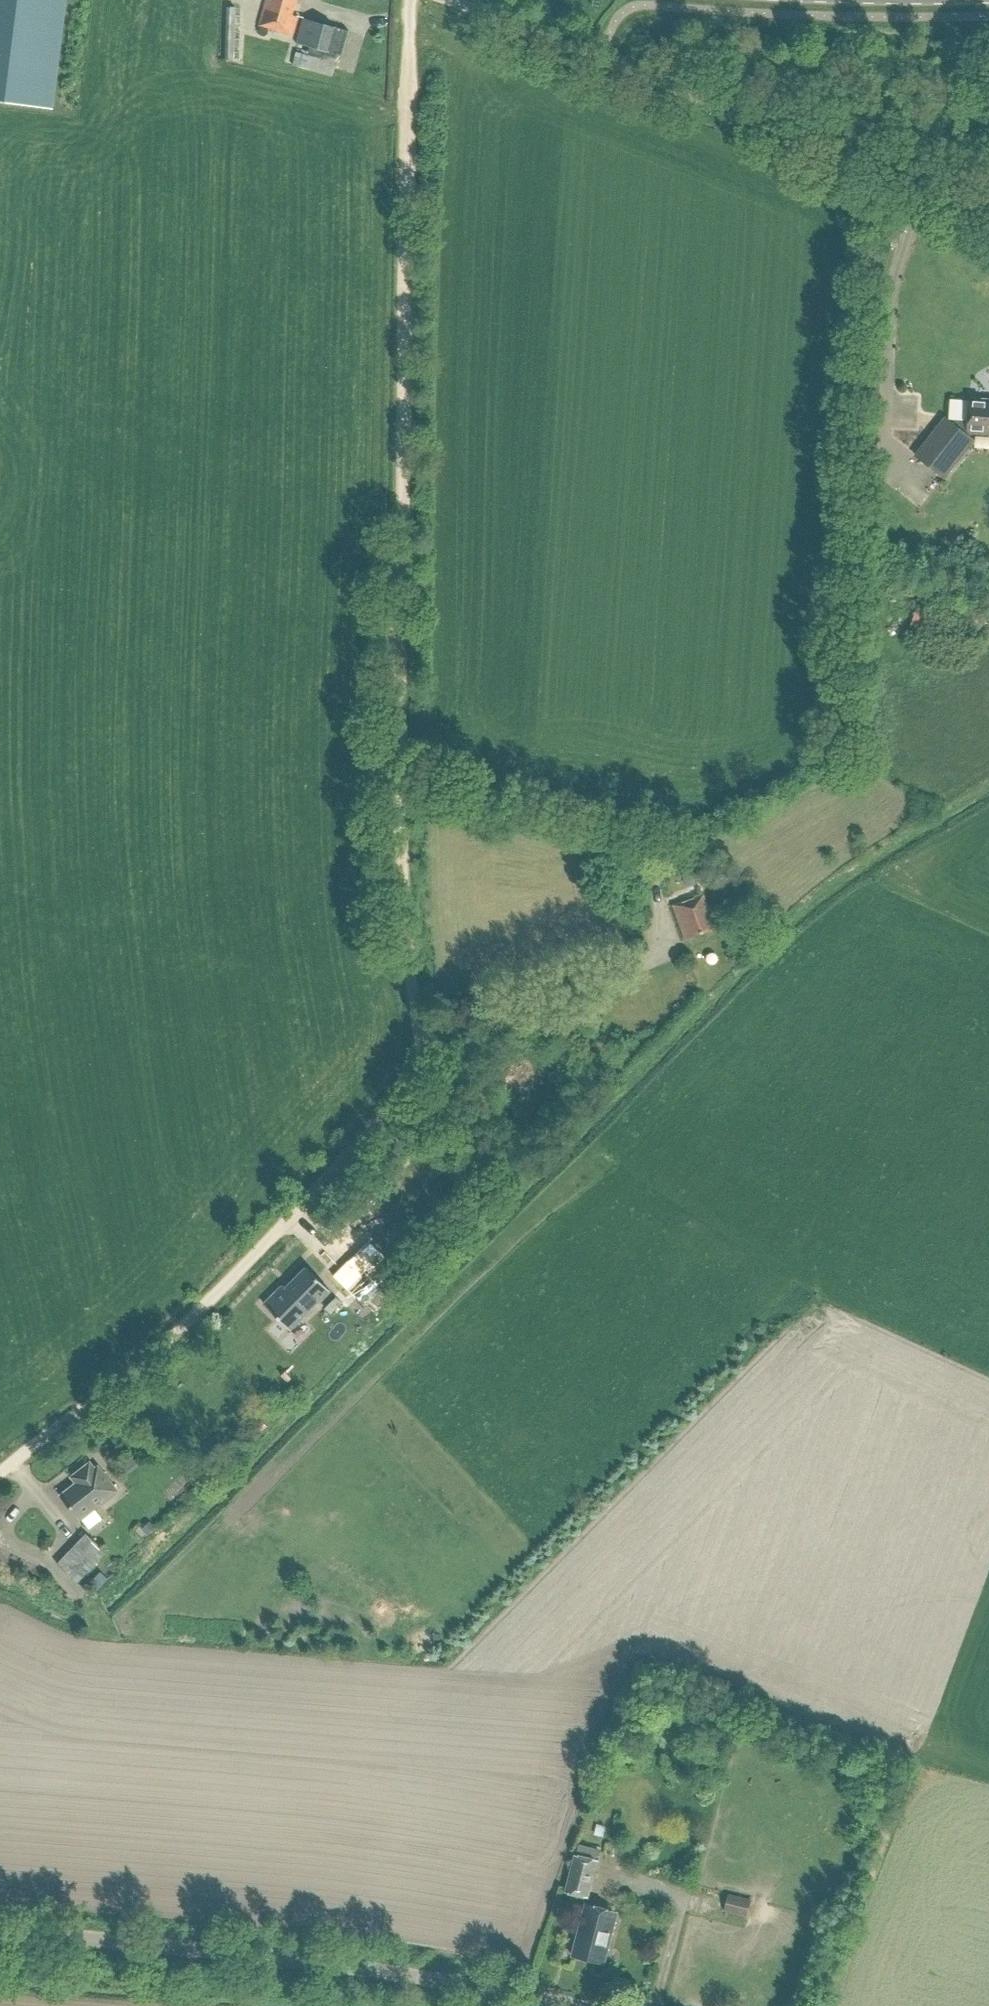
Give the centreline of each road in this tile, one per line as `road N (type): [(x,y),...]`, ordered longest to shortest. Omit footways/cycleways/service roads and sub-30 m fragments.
road 1 (track): [(411,0),(398,755),(418,1060),(358,1145),(240,1272),(147,1358),(0,1472)]
road 2 (unclassified): [(0,1931),(386,1971),(574,2005)]
road 3 (unclassified): [(988,215),(619,68)]

